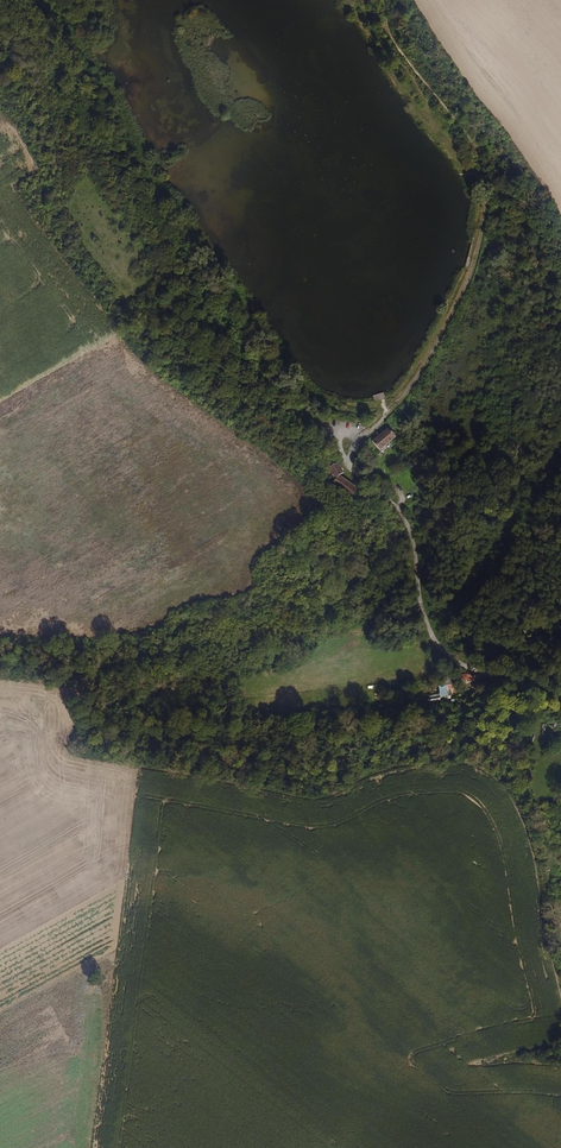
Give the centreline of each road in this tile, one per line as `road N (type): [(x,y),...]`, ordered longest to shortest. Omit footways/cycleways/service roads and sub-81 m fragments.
road 1 (track): [(385,0),(403,51),(476,148),(487,202),(467,283),(438,340),(414,382),(353,445),(349,464)]
road 2 (residential): [(349,464),(408,528),(423,612),(441,650),(457,664),(560,697)]
road 3 (track): [(476,148),(560,280)]

